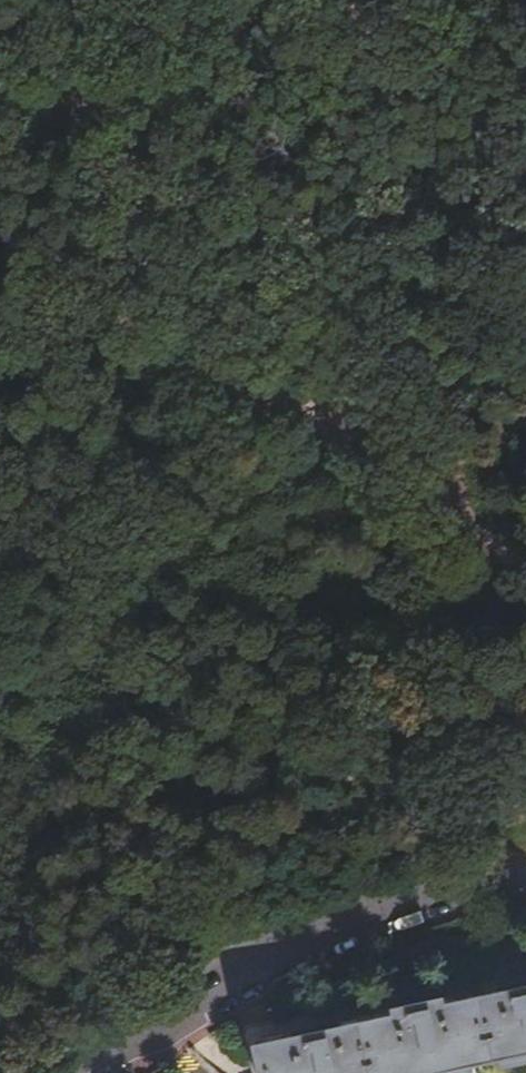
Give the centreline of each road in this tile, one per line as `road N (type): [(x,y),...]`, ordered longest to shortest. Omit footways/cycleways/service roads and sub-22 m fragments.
road 1 (track): [(79,0),(81,72),(127,244),(189,320),(298,399)]
road 2 (residential): [(525,876),(352,918),(226,979),(98,1072)]

